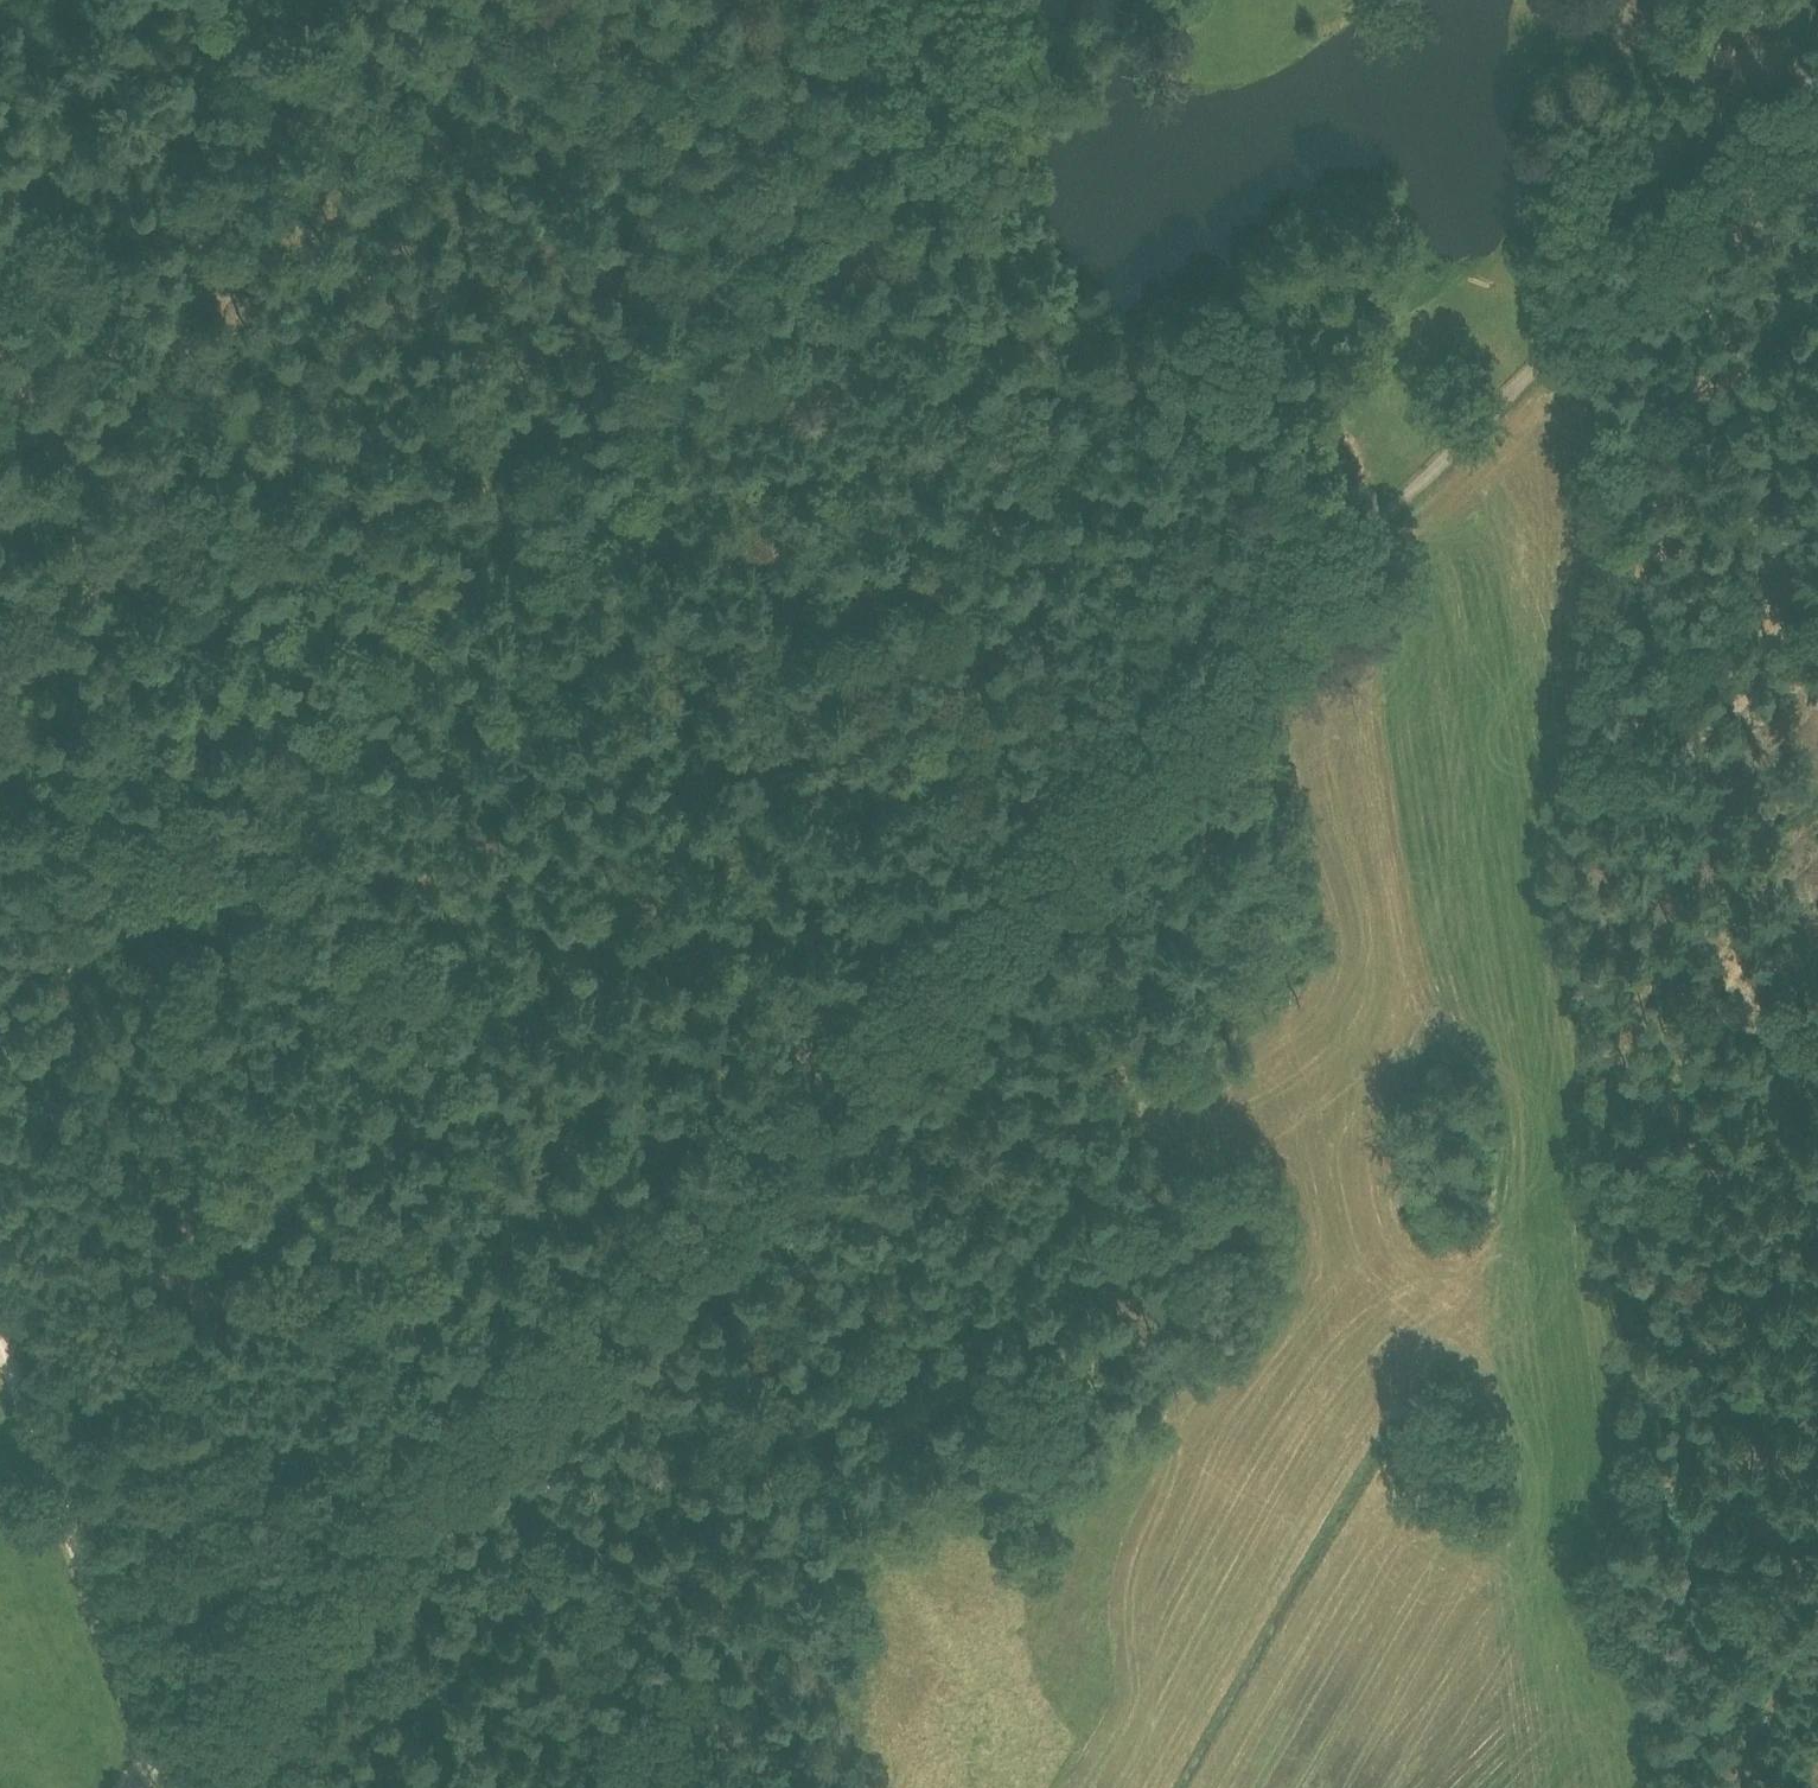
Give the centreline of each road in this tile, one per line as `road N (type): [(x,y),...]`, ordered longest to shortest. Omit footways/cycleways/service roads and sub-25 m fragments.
road 1 (track): [(1817,78),(155,1751)]
road 2 (track): [(525,0),(434,151),(0,784)]
road 3 (unclassified): [(141,1787),(155,1751),(0,1329)]

